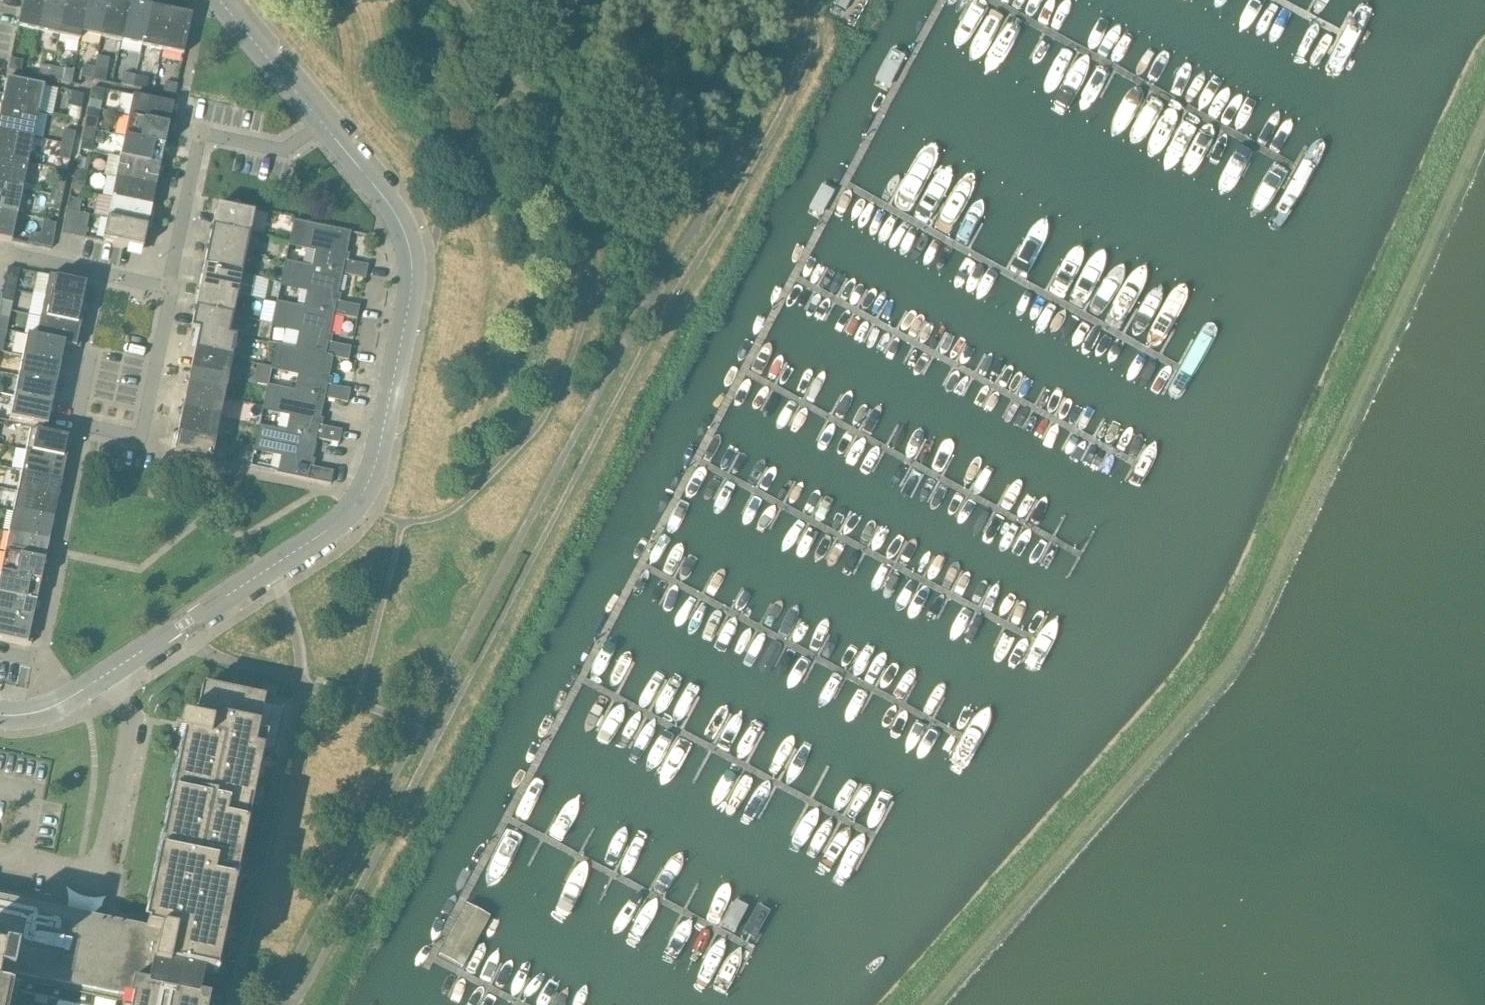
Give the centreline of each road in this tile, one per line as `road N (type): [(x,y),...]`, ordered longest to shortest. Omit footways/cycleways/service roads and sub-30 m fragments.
road 1 (residential): [(0,715),(38,712),(111,680),(278,571),(355,509),(377,463),(412,260),(397,216),(324,129)]
road 2 (residential): [(88,353),(74,427),(142,440),(168,288)]
road 3 (residential): [(168,288),(200,134),(285,153),(324,129)]
road 4 (residential): [(168,288),(0,252)]
road 5 (residential): [(324,129),(216,0)]

